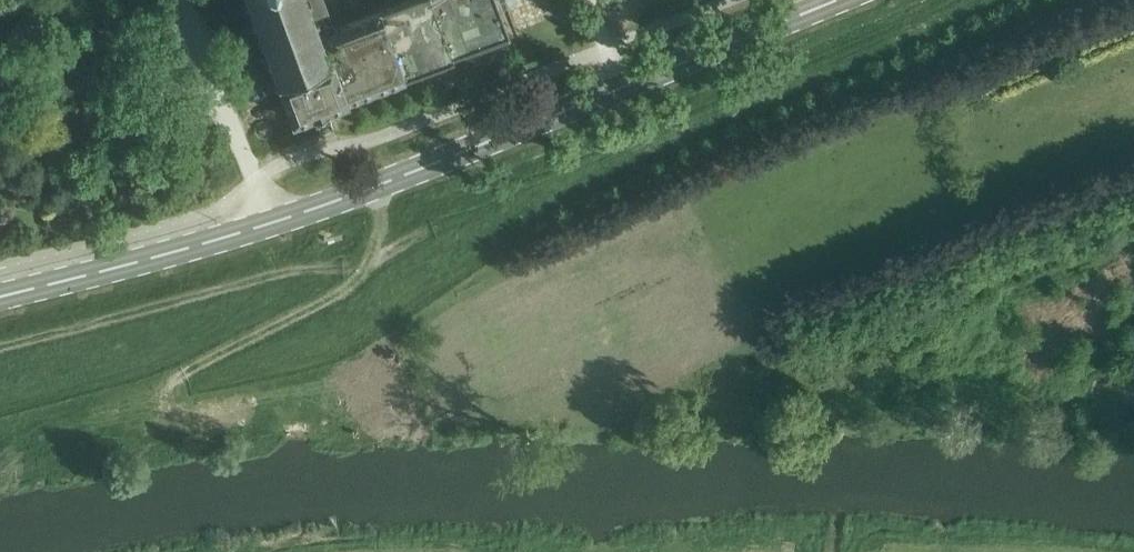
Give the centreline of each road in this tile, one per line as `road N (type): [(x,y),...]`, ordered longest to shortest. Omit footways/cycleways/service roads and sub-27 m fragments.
road 1 (primary): [(0,296),(277,220),(833,0)]

